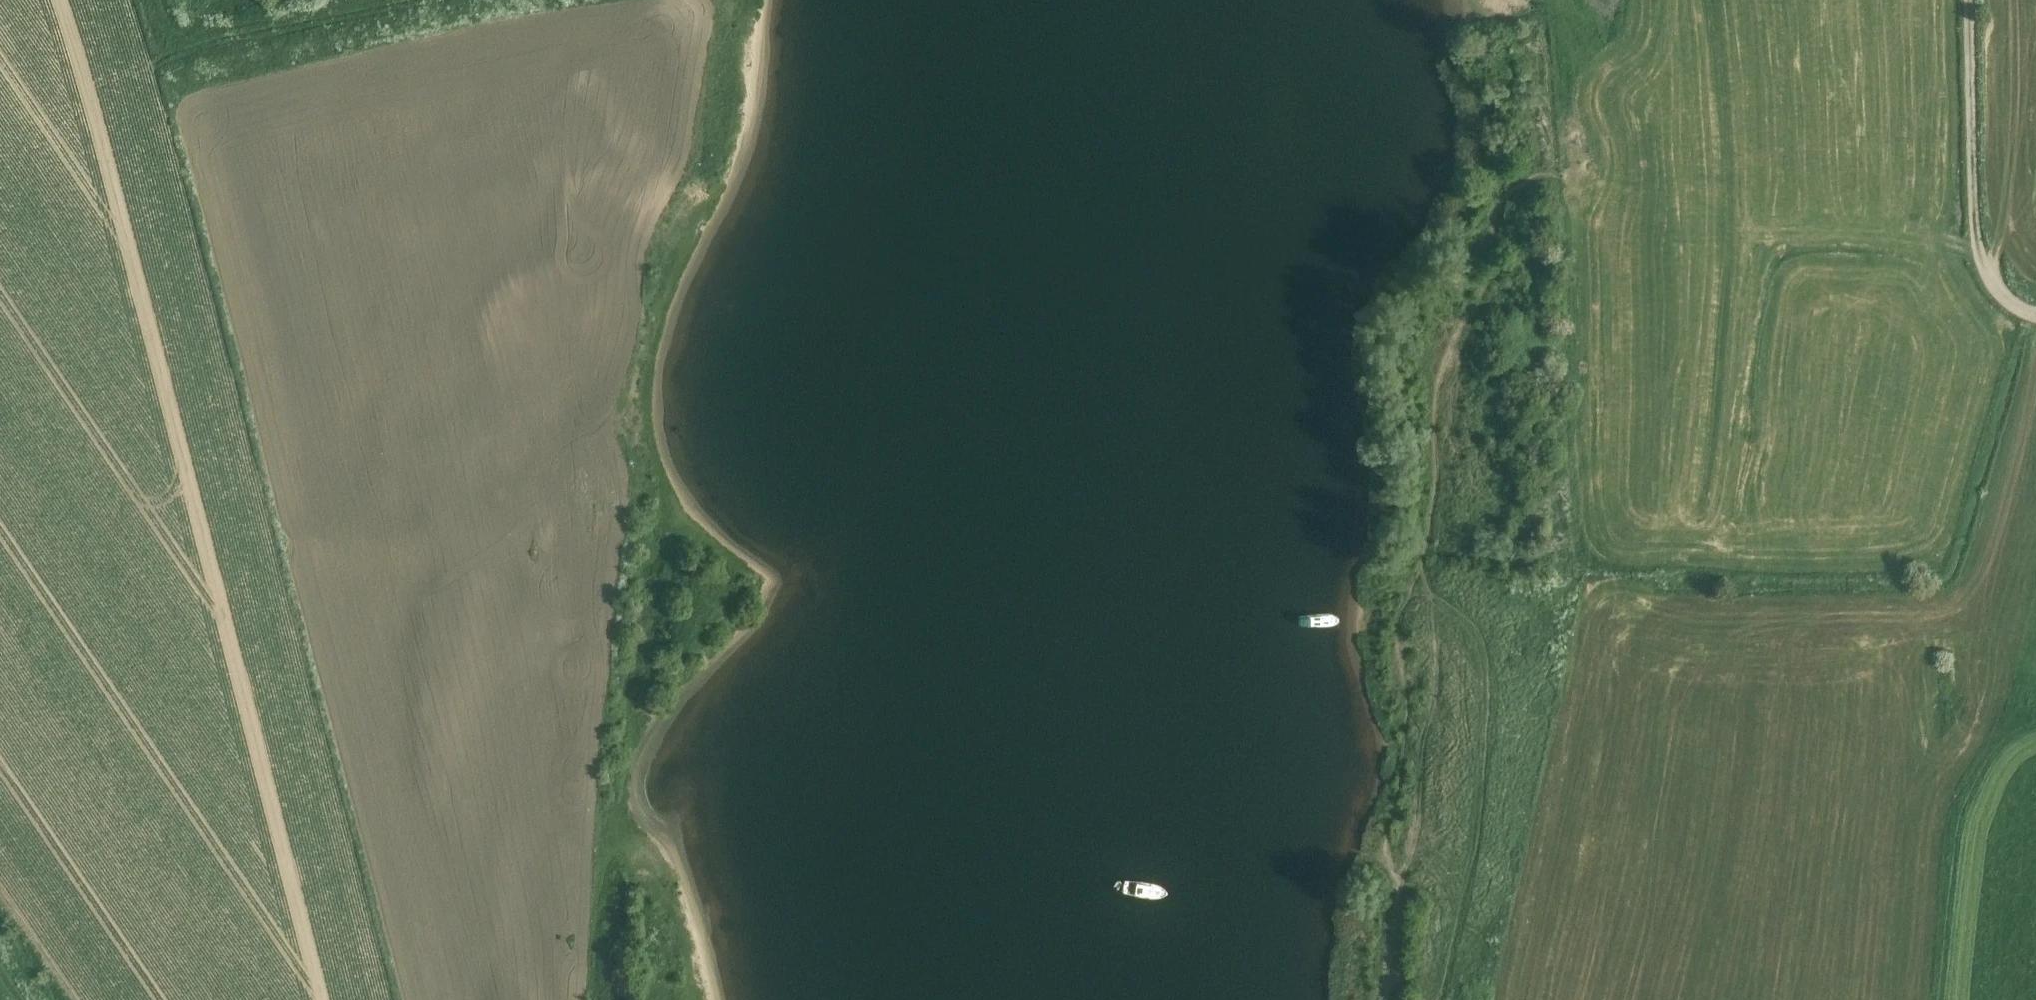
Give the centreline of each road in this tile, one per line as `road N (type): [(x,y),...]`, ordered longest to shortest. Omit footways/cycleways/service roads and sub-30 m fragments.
road 1 (track): [(336,999),(70,0)]
road 2 (track): [(1983,263),(1975,248),(1970,0)]

